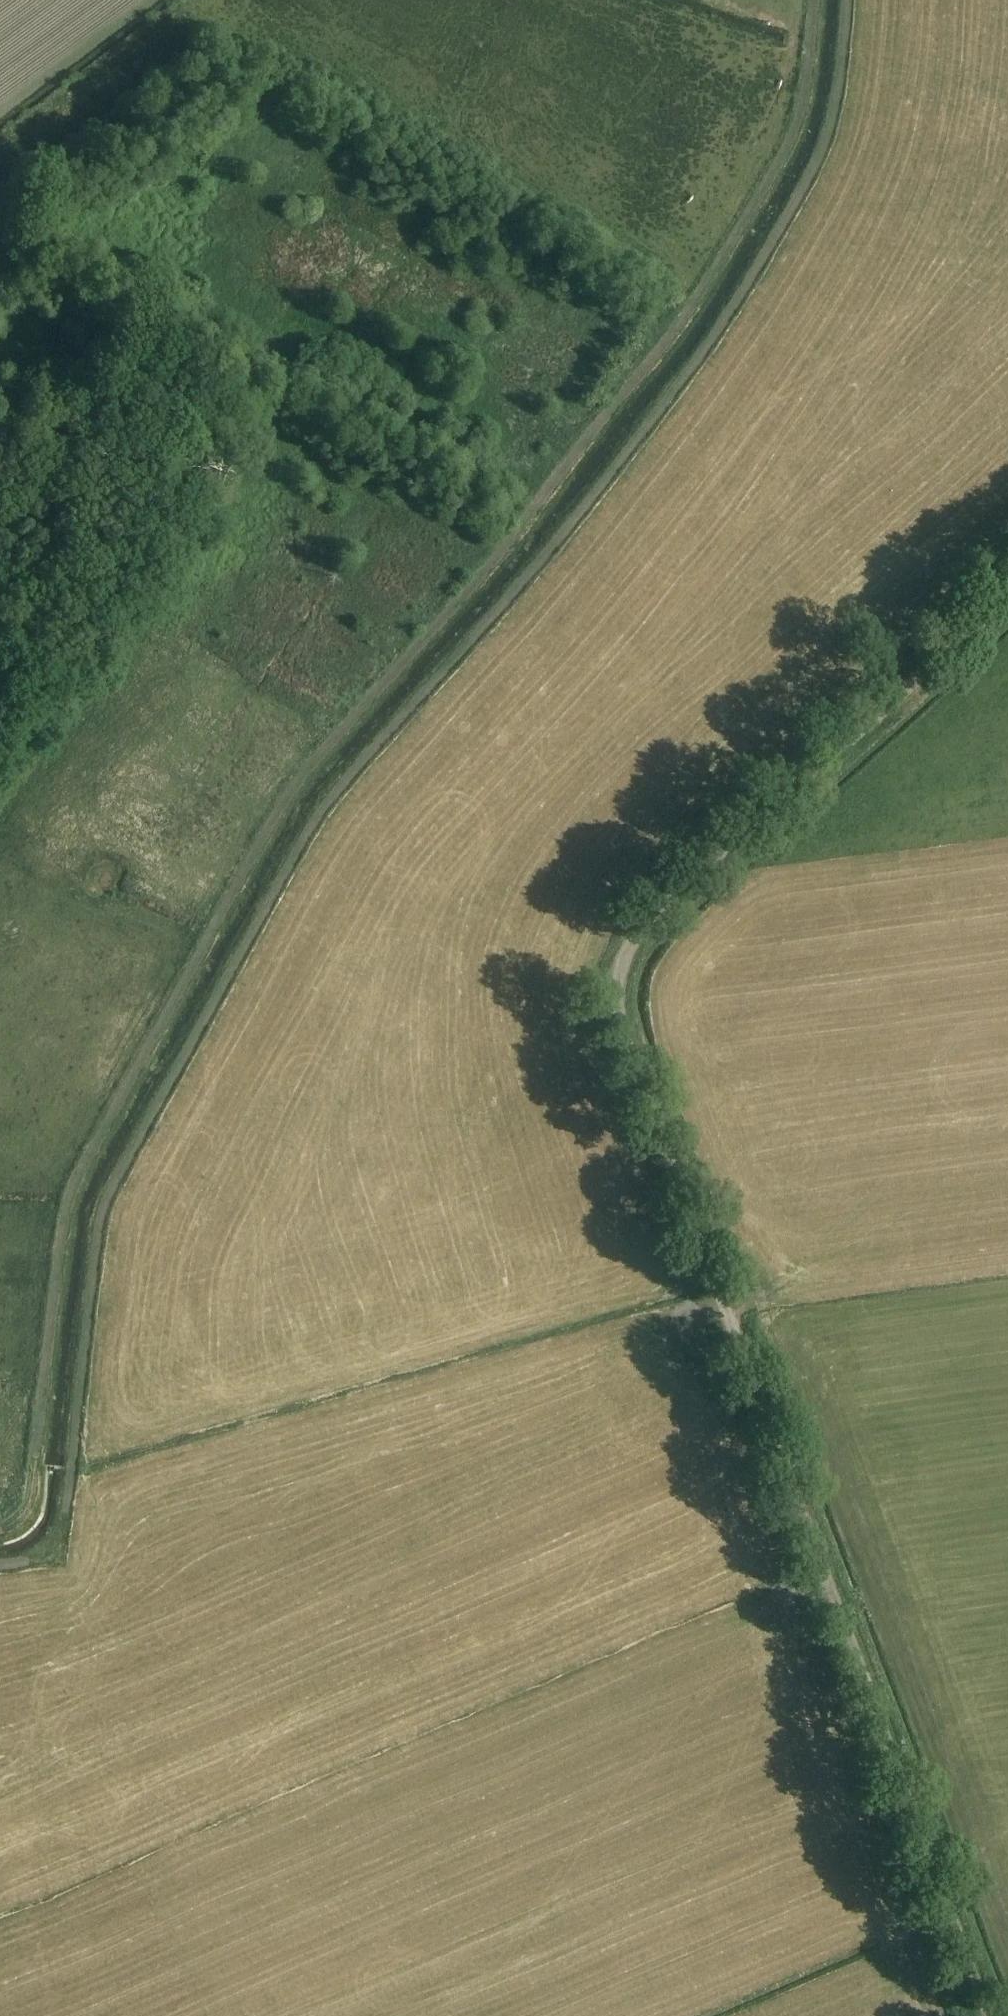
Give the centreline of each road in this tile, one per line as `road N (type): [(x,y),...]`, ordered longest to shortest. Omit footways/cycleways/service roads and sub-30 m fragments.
road 1 (unclassified): [(869,1697),(630,1030),(620,968),(633,936),(1007,598)]
road 2 (track): [(869,1697),(986,2015)]

